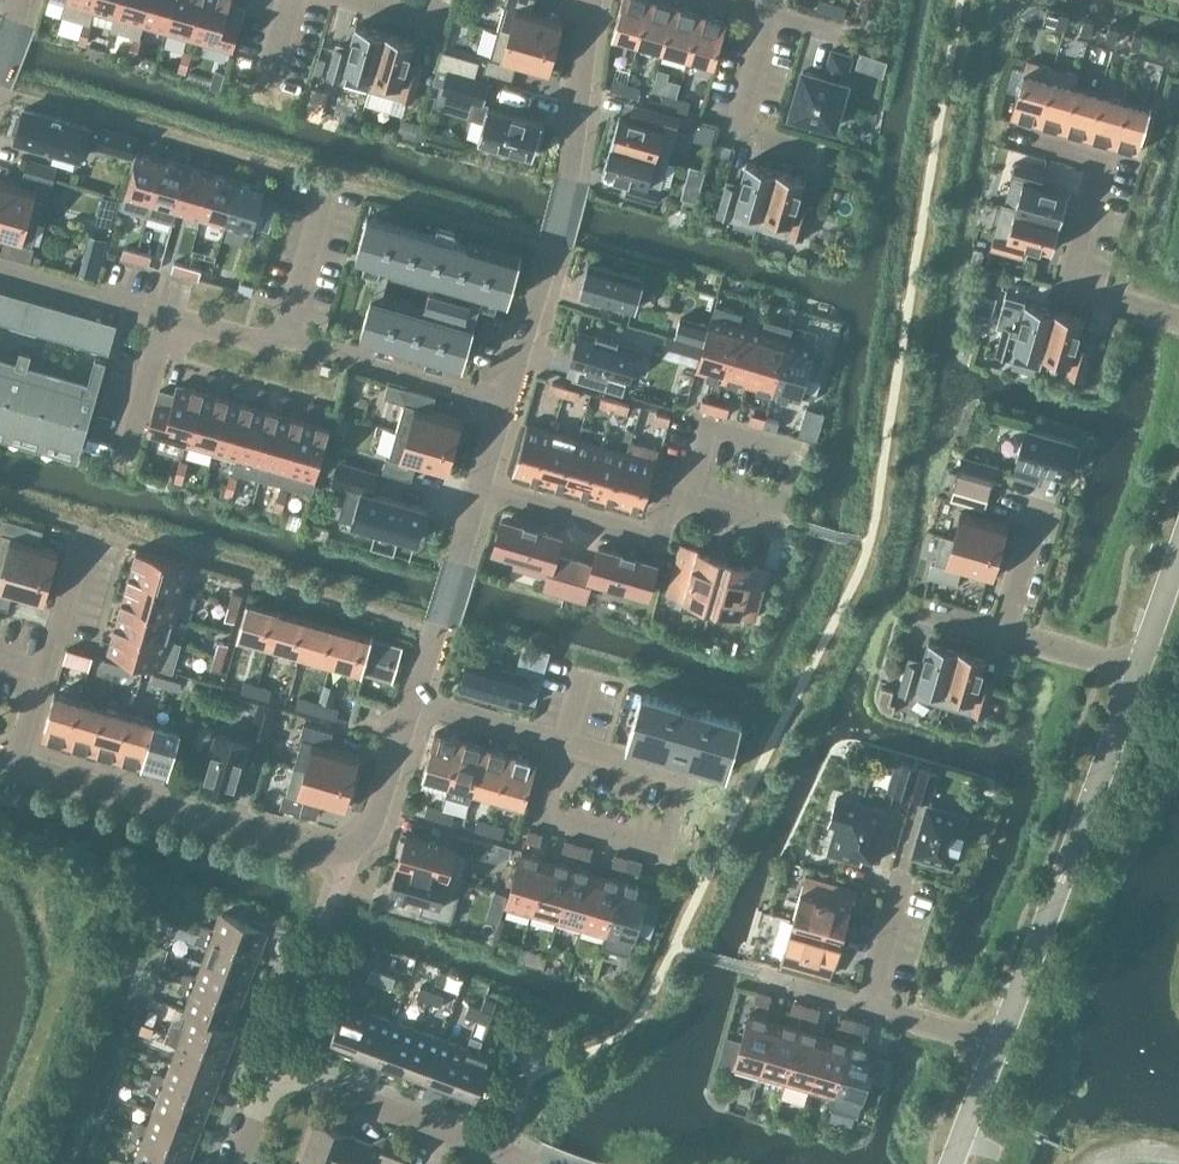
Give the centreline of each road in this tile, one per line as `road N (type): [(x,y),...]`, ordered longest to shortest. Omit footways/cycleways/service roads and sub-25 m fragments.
road 1 (residential): [(18,765),(337,852),(367,835),(412,698)]
road 2 (residential): [(995,1045),(1137,673)]
road 3 (residential): [(163,312),(267,342),(285,335),(507,402)]
road 4 (residential): [(1028,142),(1105,163),(1070,289),(1178,320)]
road 5 (residential): [(412,698),(686,776)]
road 6 (residential): [(482,488),(658,543),(672,498),(690,496)]
road 7 (residential): [(84,537),(18,765)]
road 8 (residential): [(412,698),(482,488)]
road 9 (residential): [(820,157),(738,129),(771,9)]
road 10 (residential): [(473,1140),(282,1072)]
road 11 (residential): [(568,179),(593,0)]
road 12 (residential): [(0,268),(163,312)]
road 13 (residential): [(507,402),(555,244)]
road 14 (residential): [(123,451),(163,312)]
road 15 (residential): [(1003,636),(1137,673)]
road 16 (residential): [(869,1006),(995,1045)]
road 17 (residential): [(1036,513),(1003,636)]
road 18 (residential): [(952,1163),(995,1045)]
road 19 (residential): [(903,887),(869,1006)]
road 20 (residential): [(1137,673),(1178,557)]

